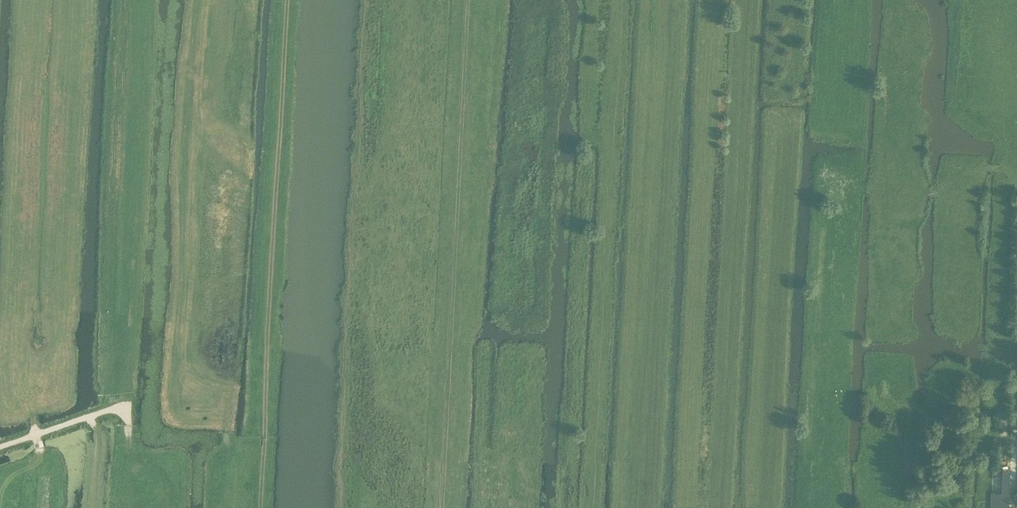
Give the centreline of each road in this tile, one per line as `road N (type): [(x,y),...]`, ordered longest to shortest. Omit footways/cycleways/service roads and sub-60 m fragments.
road 1 (track): [(442,507),(468,0)]

